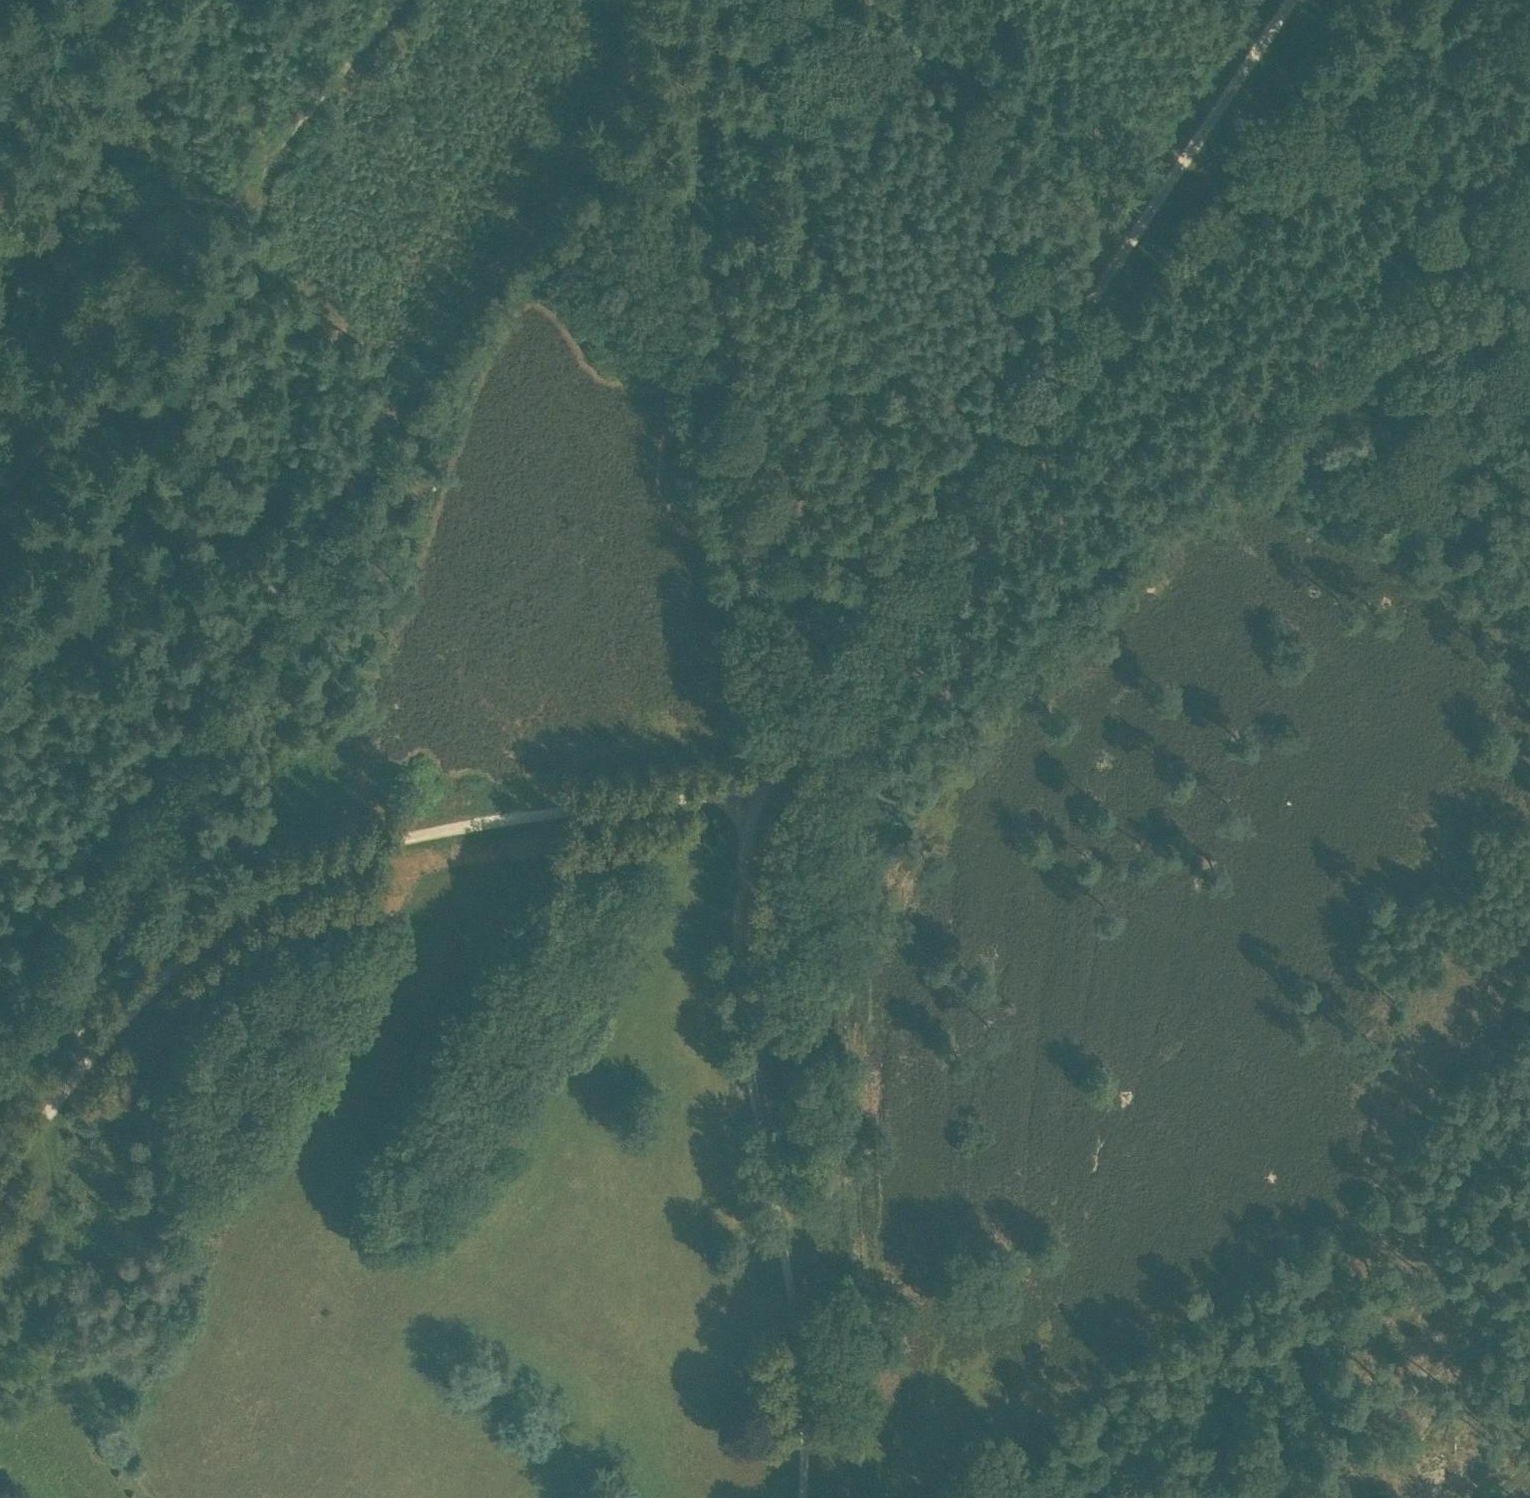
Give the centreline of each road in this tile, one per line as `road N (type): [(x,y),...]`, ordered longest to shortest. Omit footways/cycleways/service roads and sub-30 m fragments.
road 1 (track): [(742,789),(855,655),(1288,0)]
road 2 (track): [(0,1177),(176,957),(238,908),(323,864),(464,822),(742,789)]
road 3 (track): [(742,789),(723,910),(741,1051),(787,1292),(799,1424),(795,1497)]
road 4 (track): [(0,498),(398,0)]

